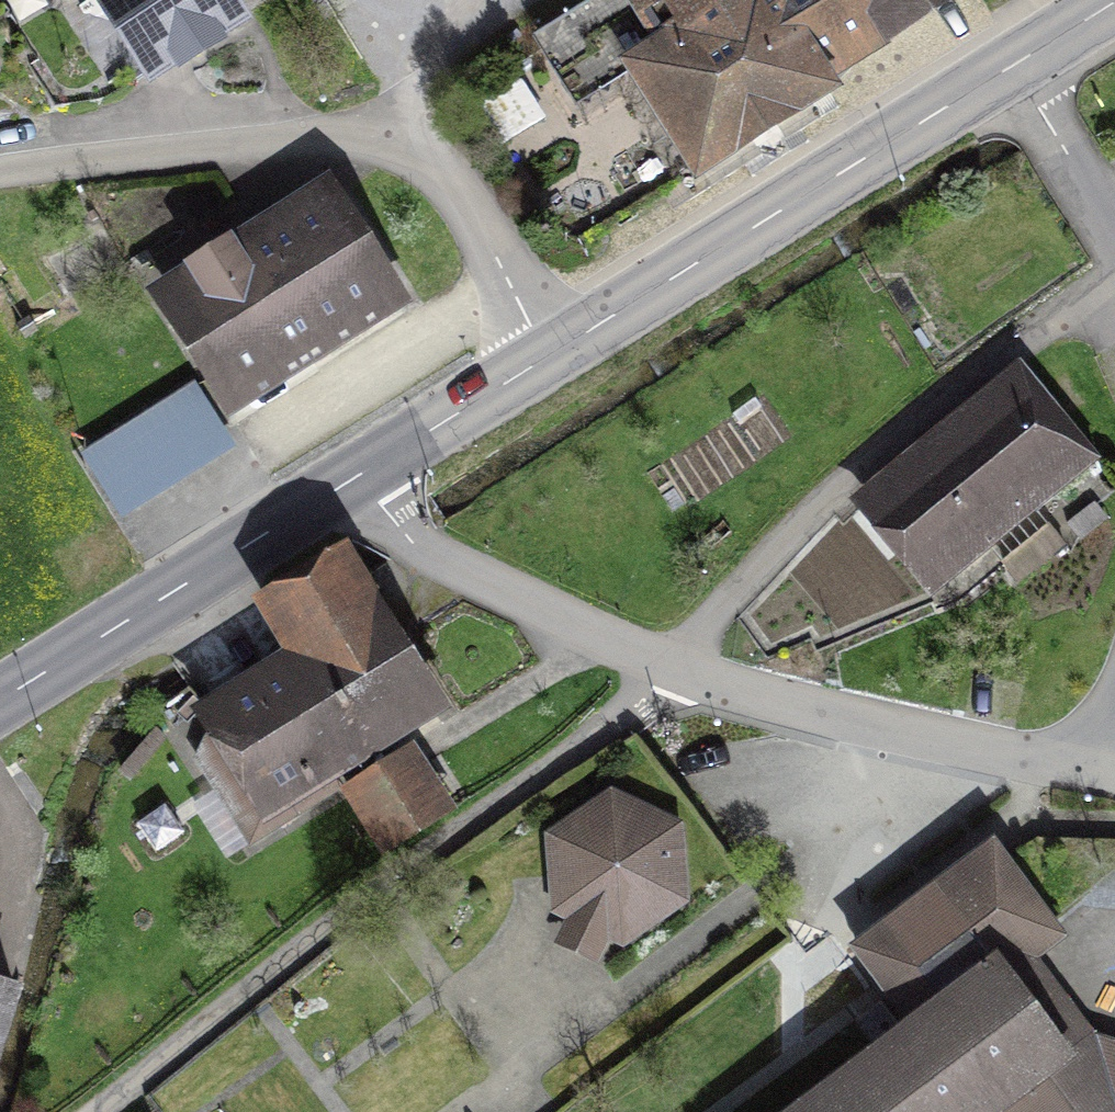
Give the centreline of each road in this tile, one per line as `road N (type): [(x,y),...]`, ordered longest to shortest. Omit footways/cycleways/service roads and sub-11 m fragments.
road 1 (unclassified): [(99,1111),(379,882),(640,700),(665,665)]
road 2 (secondary): [(1114,2),(548,354)]
road 3 (residential): [(0,172),(249,143),(382,145),(430,178),(470,222),(548,354)]
road 4 (unclassified): [(665,665),(890,446),(1114,282)]
road 5 (unclassified): [(665,665),(1114,778)]
road 6 (secondary): [(359,475),(0,700)]
road 7 (unclassified): [(359,475),(437,559),(665,665)]
road 8 (secondary): [(548,354),(359,475)]

